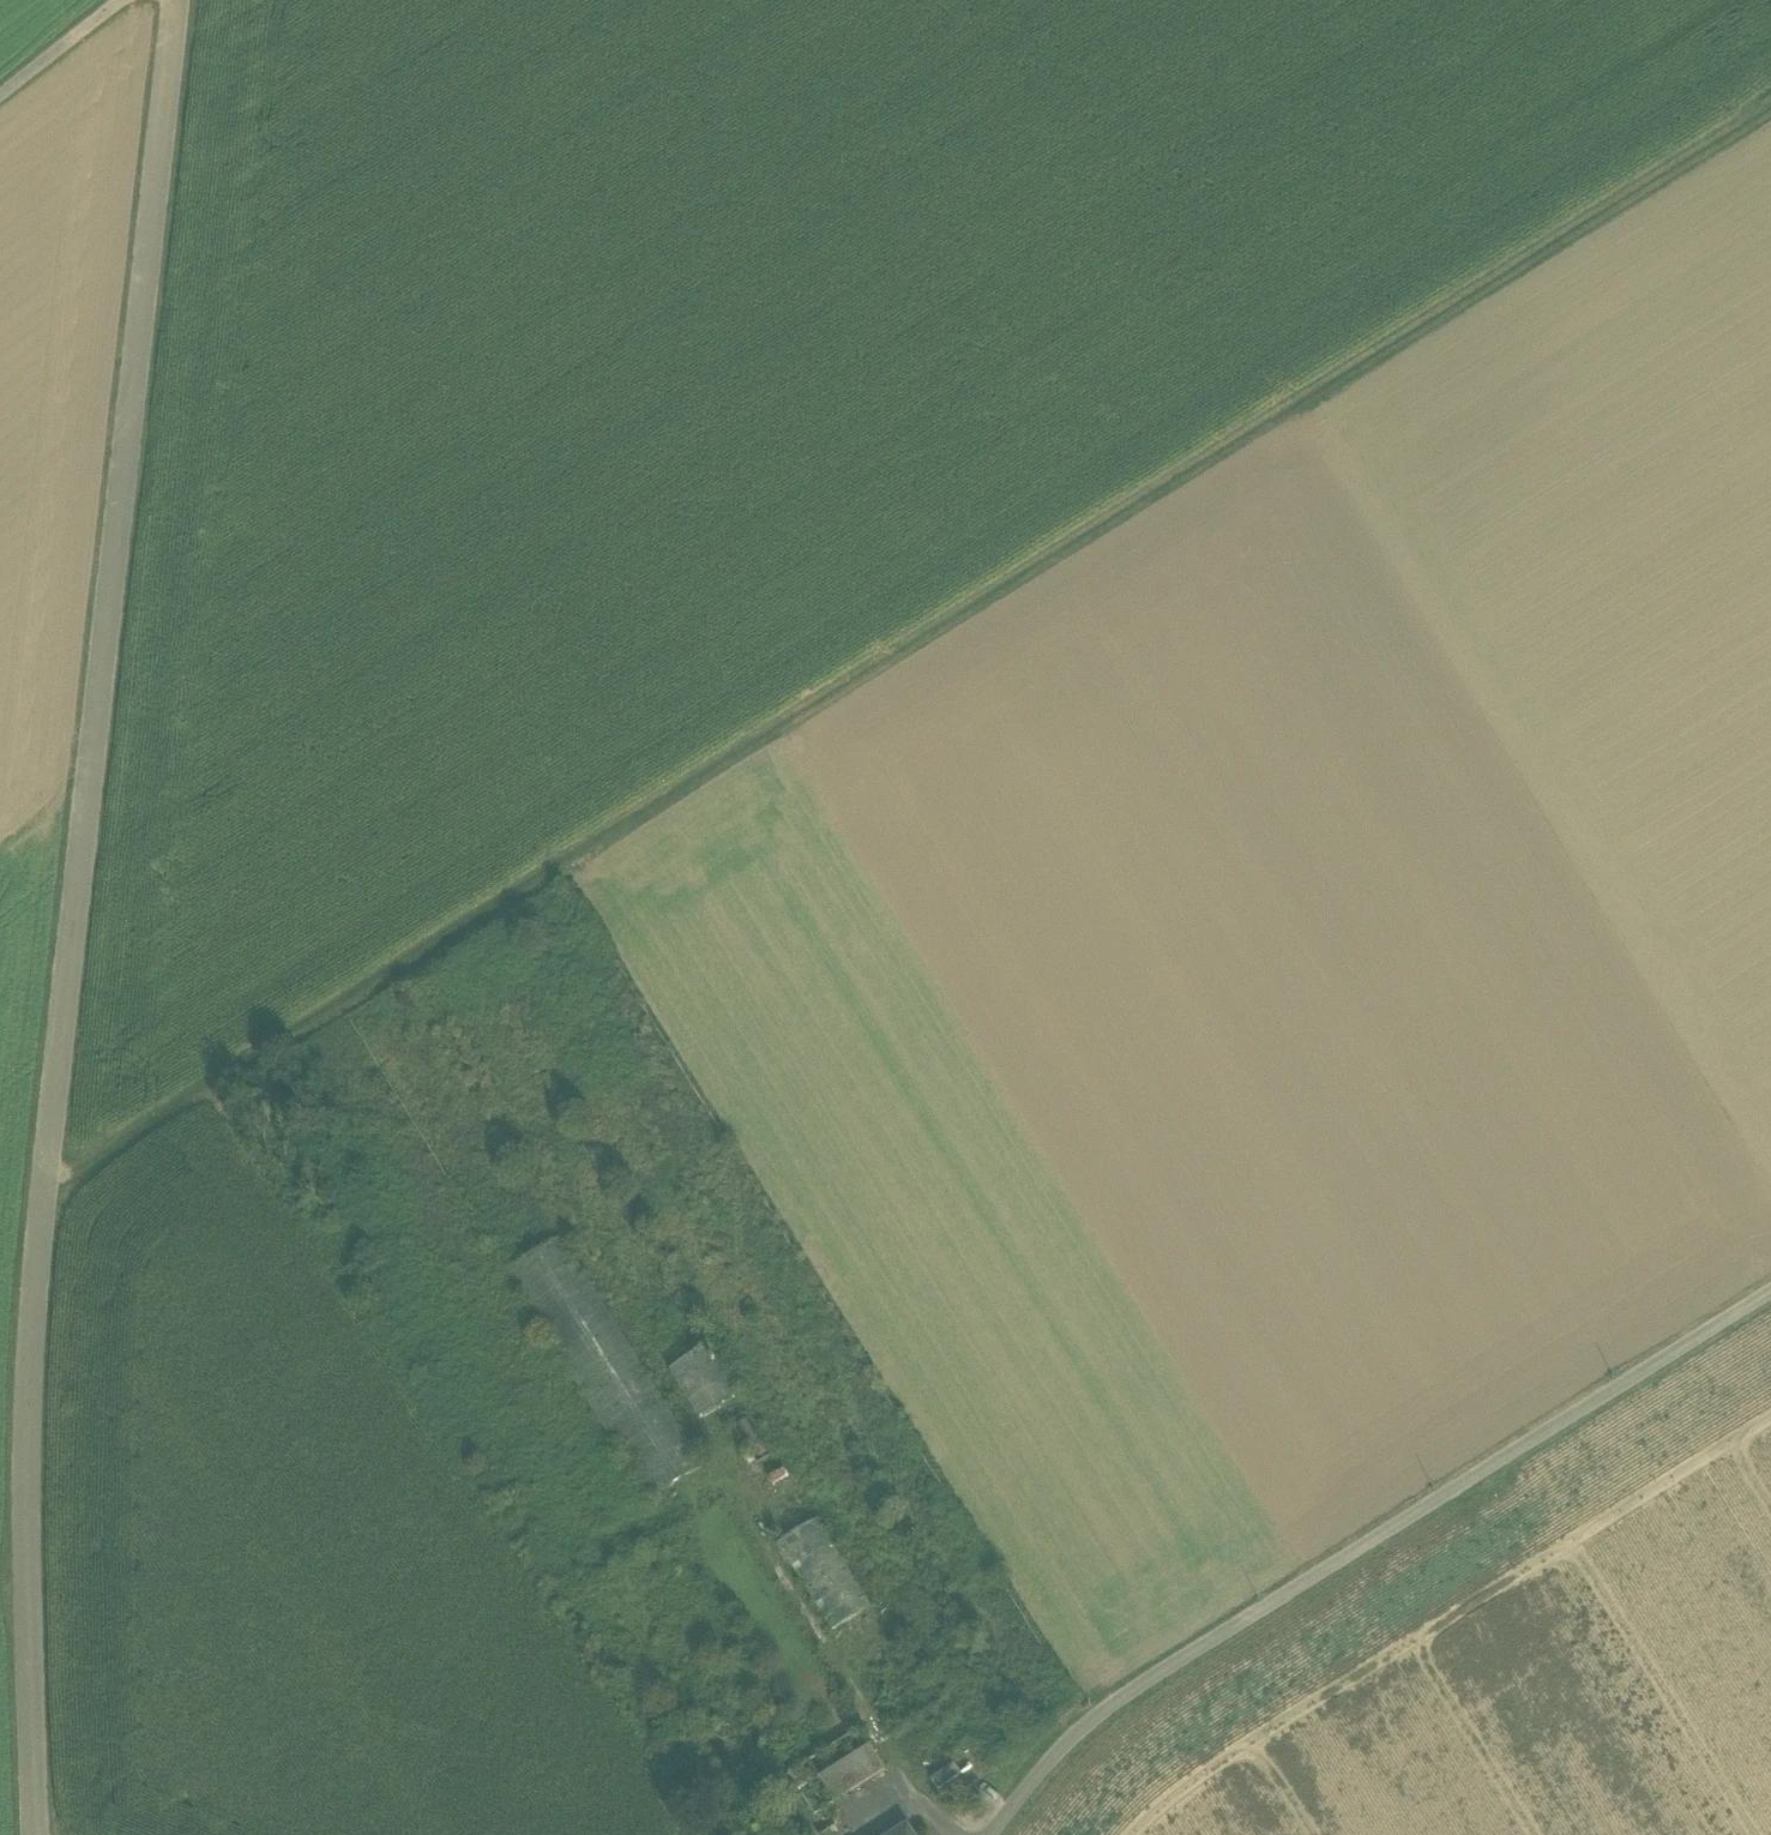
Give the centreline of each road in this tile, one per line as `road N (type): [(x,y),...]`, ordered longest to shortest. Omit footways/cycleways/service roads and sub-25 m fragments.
road 1 (track): [(1770,107),(40,1190)]
road 2 (unclassified): [(175,0),(40,1190),(25,1658),(34,1834)]
road 3 (unclassified): [(1770,1291),(1067,1734)]
road 4 (track): [(122,0),(0,95)]
road 5 (unclassified): [(990,1834),(1067,1734)]

